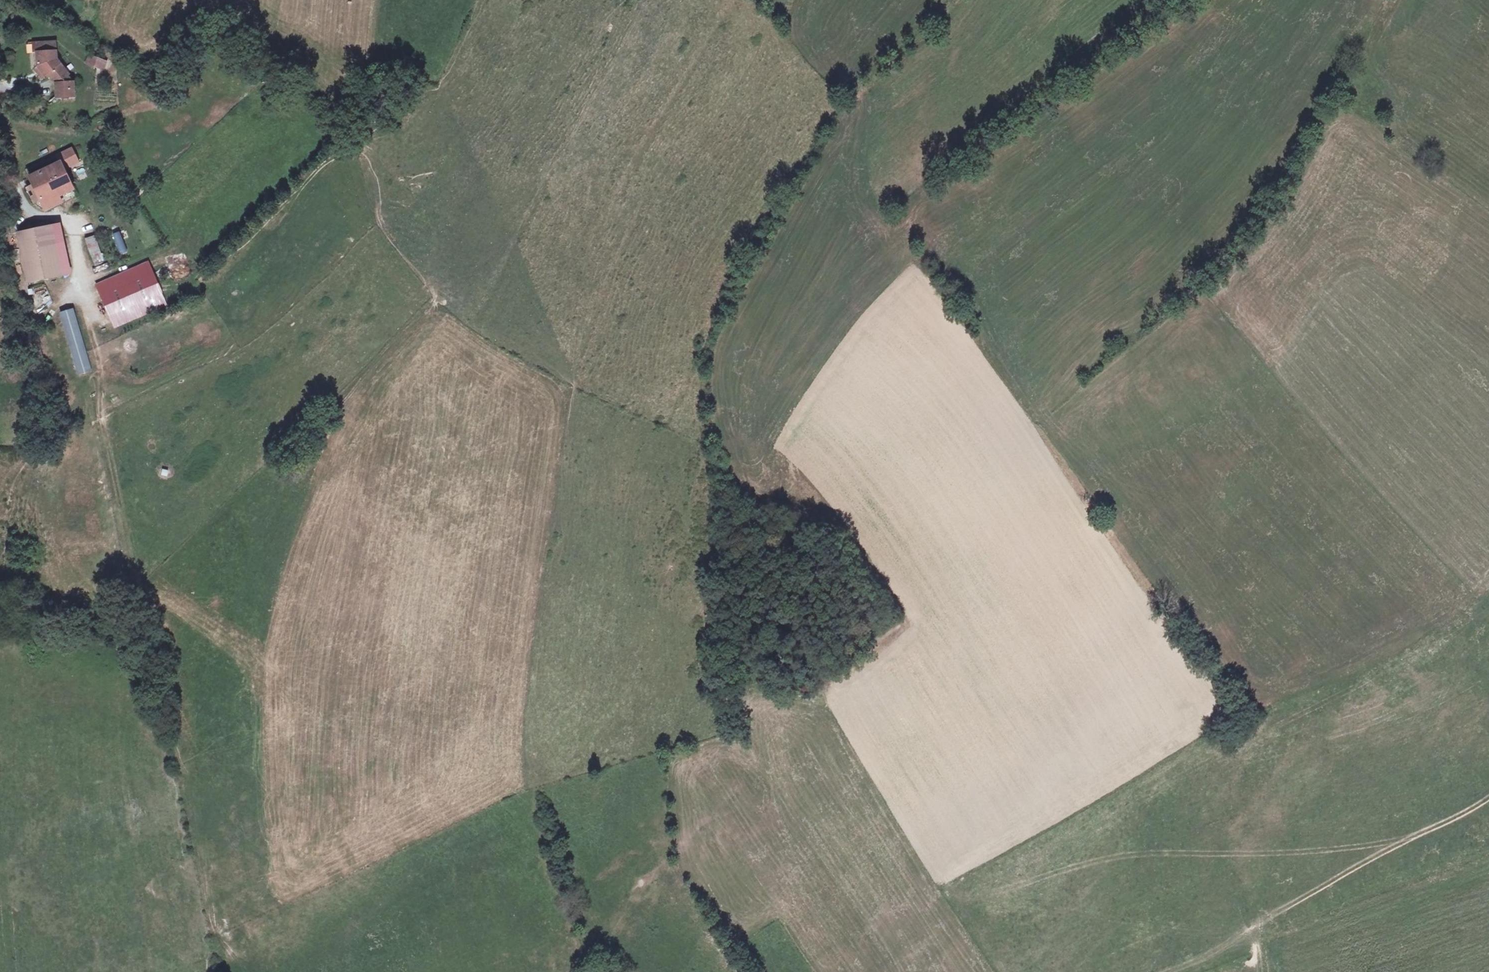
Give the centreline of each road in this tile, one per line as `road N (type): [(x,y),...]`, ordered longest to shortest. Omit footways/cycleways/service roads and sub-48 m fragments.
road 1 (track): [(1264,971),(1254,929),(1488,791)]

